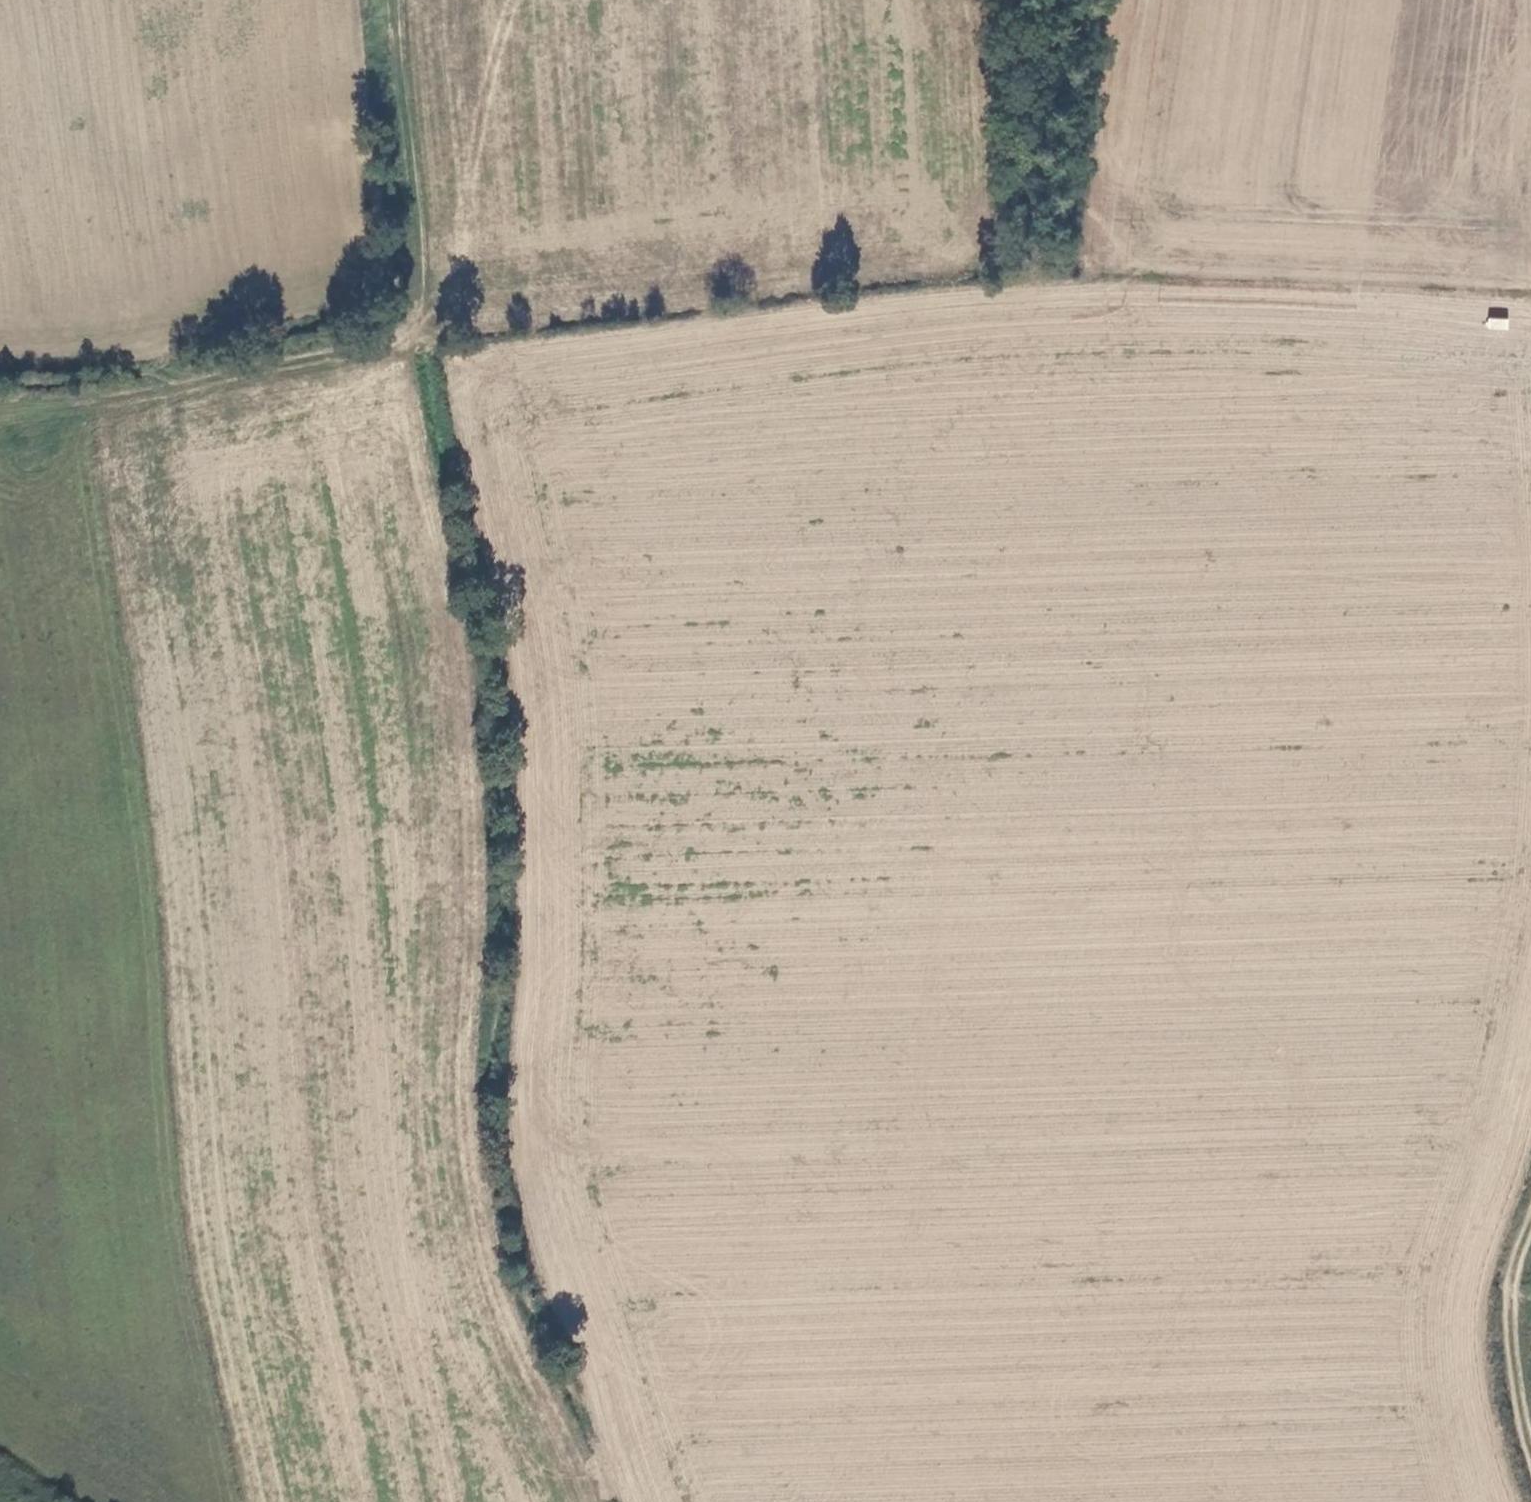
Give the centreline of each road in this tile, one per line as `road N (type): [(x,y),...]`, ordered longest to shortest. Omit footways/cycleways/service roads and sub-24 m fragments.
road 1 (track): [(415,0),(435,298)]
road 2 (track): [(1530,1219),(1514,1274),(1520,1410),(1530,1444)]

